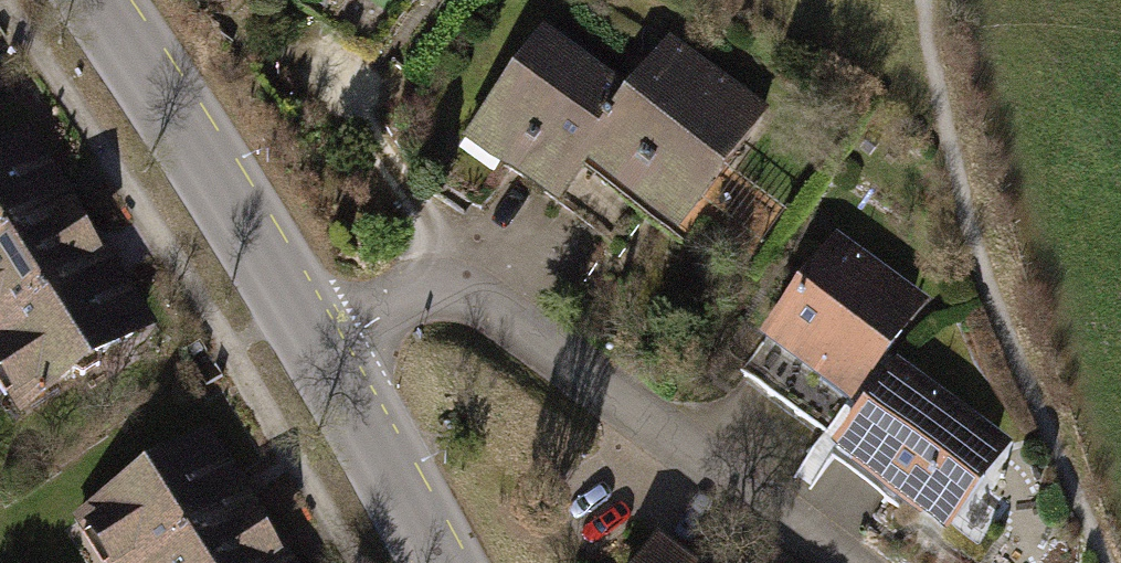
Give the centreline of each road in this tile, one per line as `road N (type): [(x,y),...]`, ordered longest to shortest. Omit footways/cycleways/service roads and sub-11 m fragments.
road 1 (residential): [(326,349),(414,299),(473,302),(842,562)]
road 2 (track): [(935,0),(994,317),(1100,562)]
road 3 (residential): [(105,0),(326,349)]
road 4 (residential): [(326,349),(446,562)]

